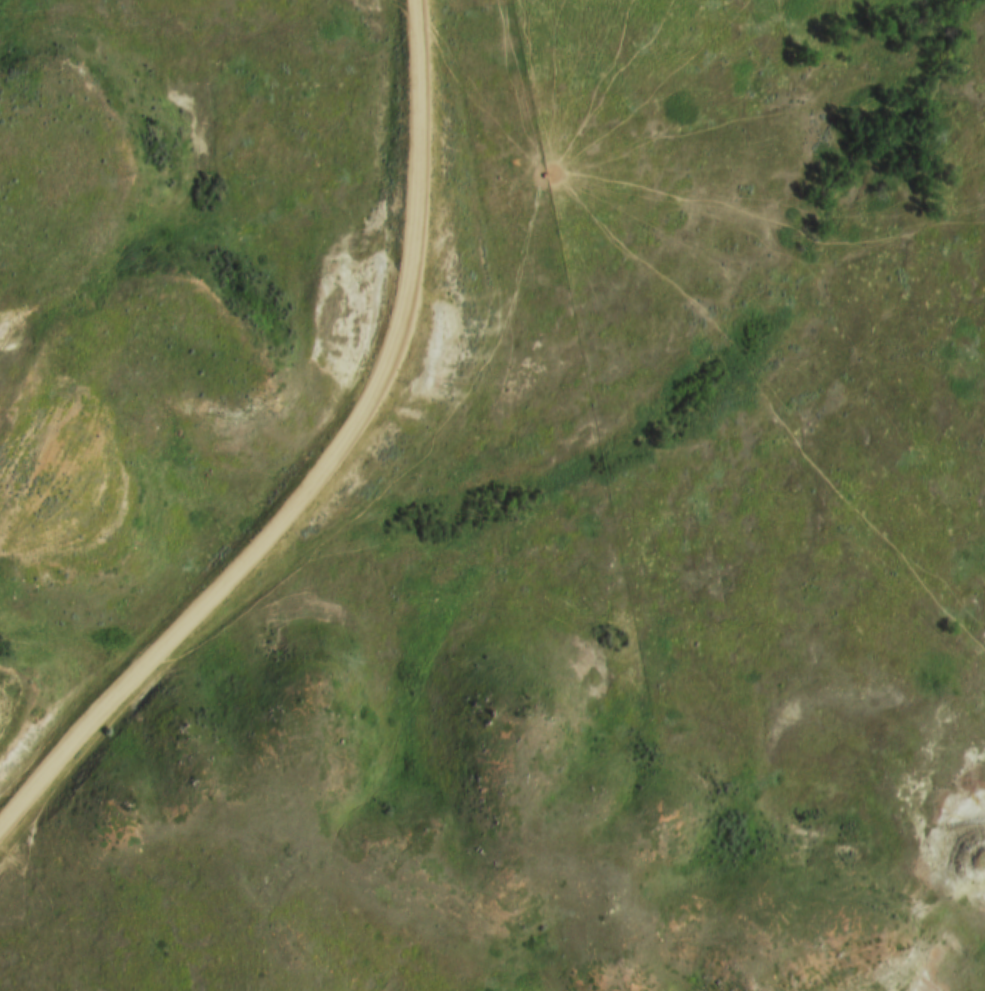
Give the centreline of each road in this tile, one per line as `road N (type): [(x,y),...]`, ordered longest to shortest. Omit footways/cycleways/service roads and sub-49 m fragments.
road 1 (residential): [(0,831),(290,511),(339,452),(406,346),(423,234),(420,0)]

